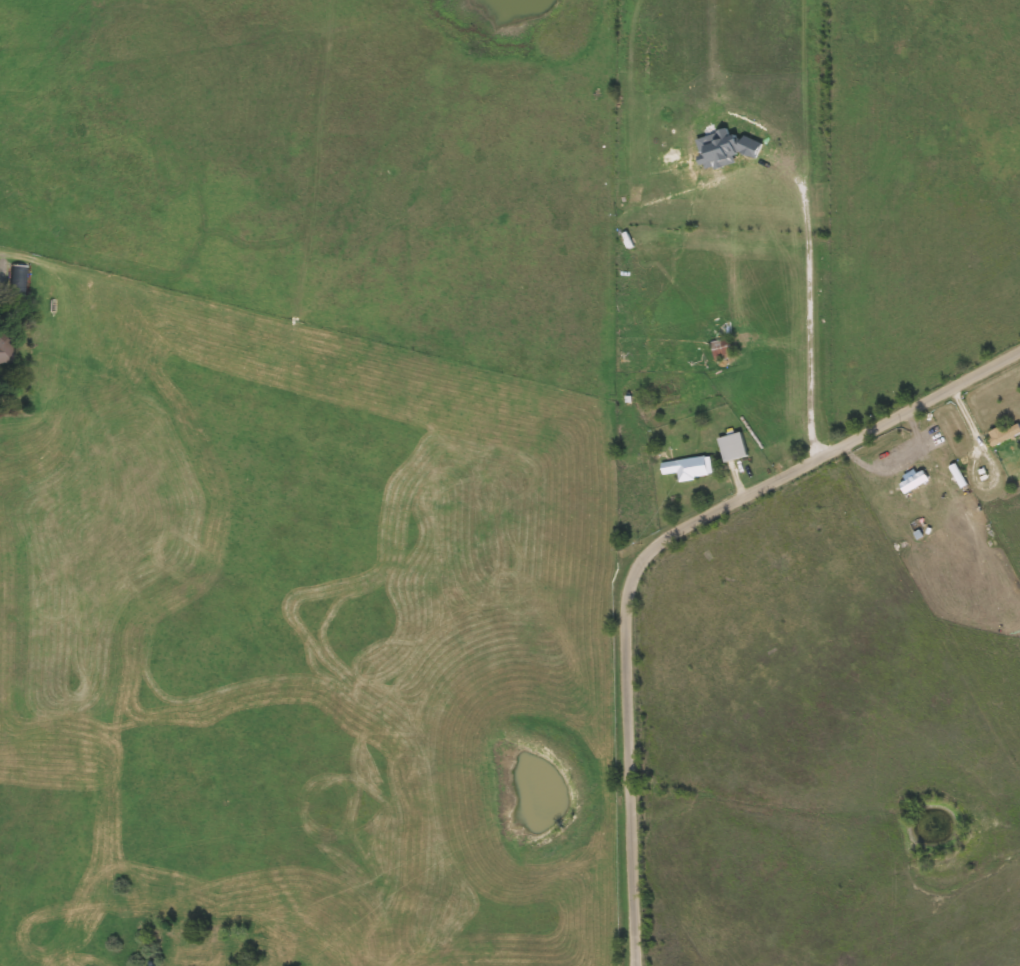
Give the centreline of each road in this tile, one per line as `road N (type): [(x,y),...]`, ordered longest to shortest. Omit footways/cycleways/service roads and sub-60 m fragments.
road 1 (residential): [(1019,358),(685,531),(645,571),(634,609),(643,965)]

